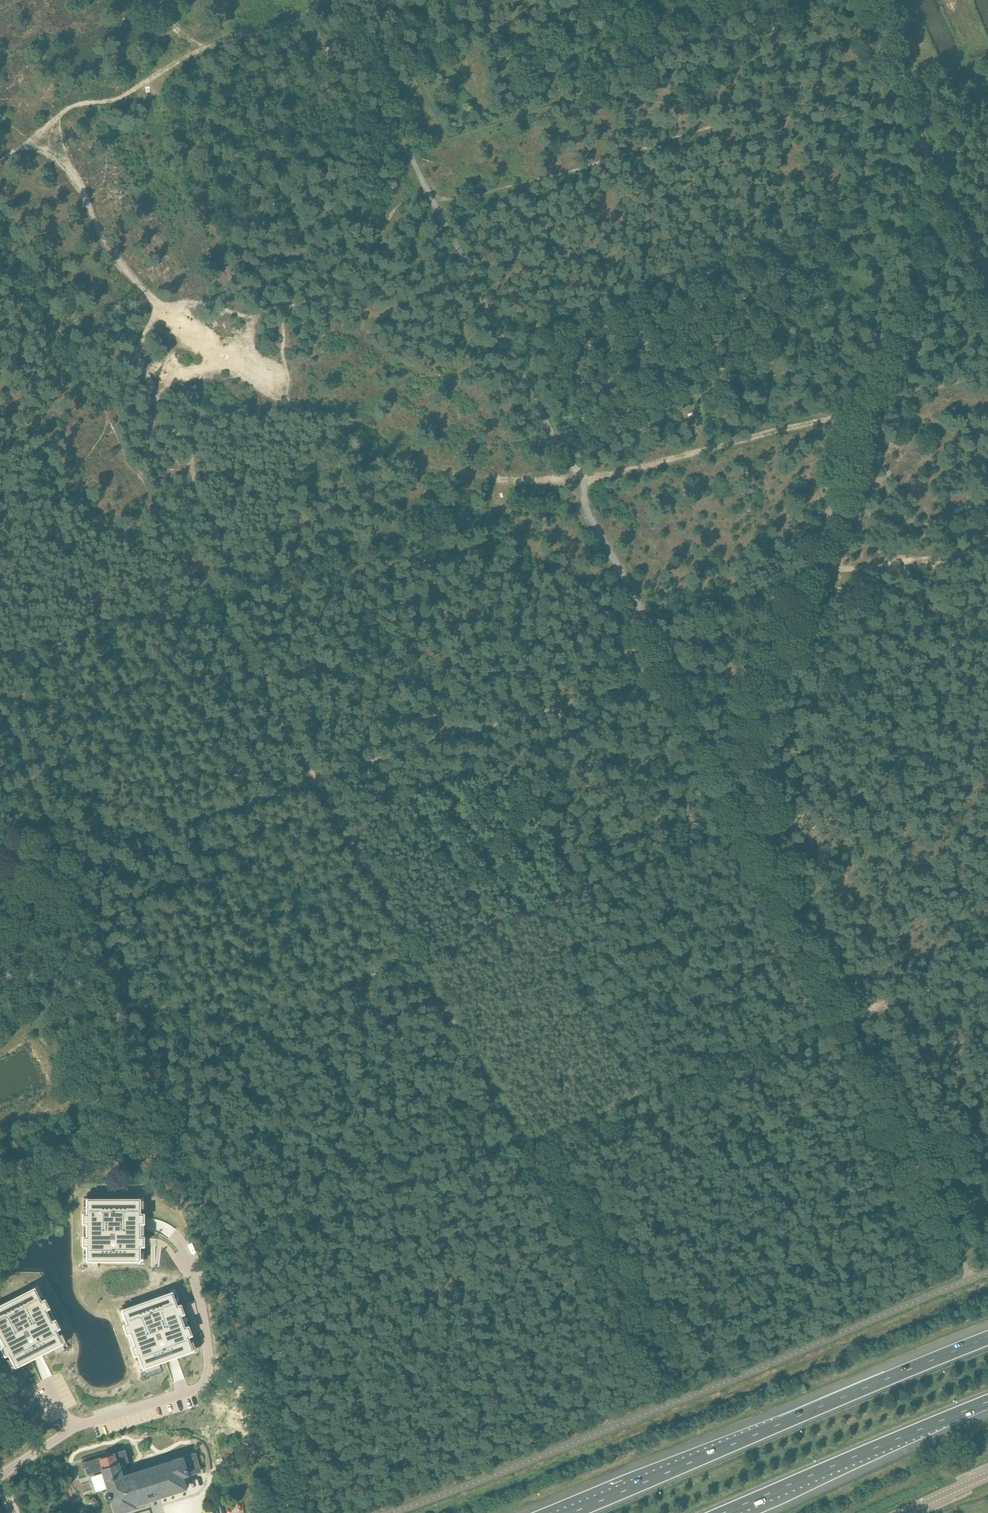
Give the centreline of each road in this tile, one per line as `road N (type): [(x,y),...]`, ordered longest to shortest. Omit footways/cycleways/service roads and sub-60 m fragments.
road 1 (track): [(972,1279),(737,825)]
road 2 (motorway): [(987,1338),(567,1512)]
road 3 (residential): [(0,1472),(99,1418),(114,1384),(99,1333),(101,1305),(111,1293),(173,1271)]
road 4 (motorway): [(725,1512),(987,1401)]

